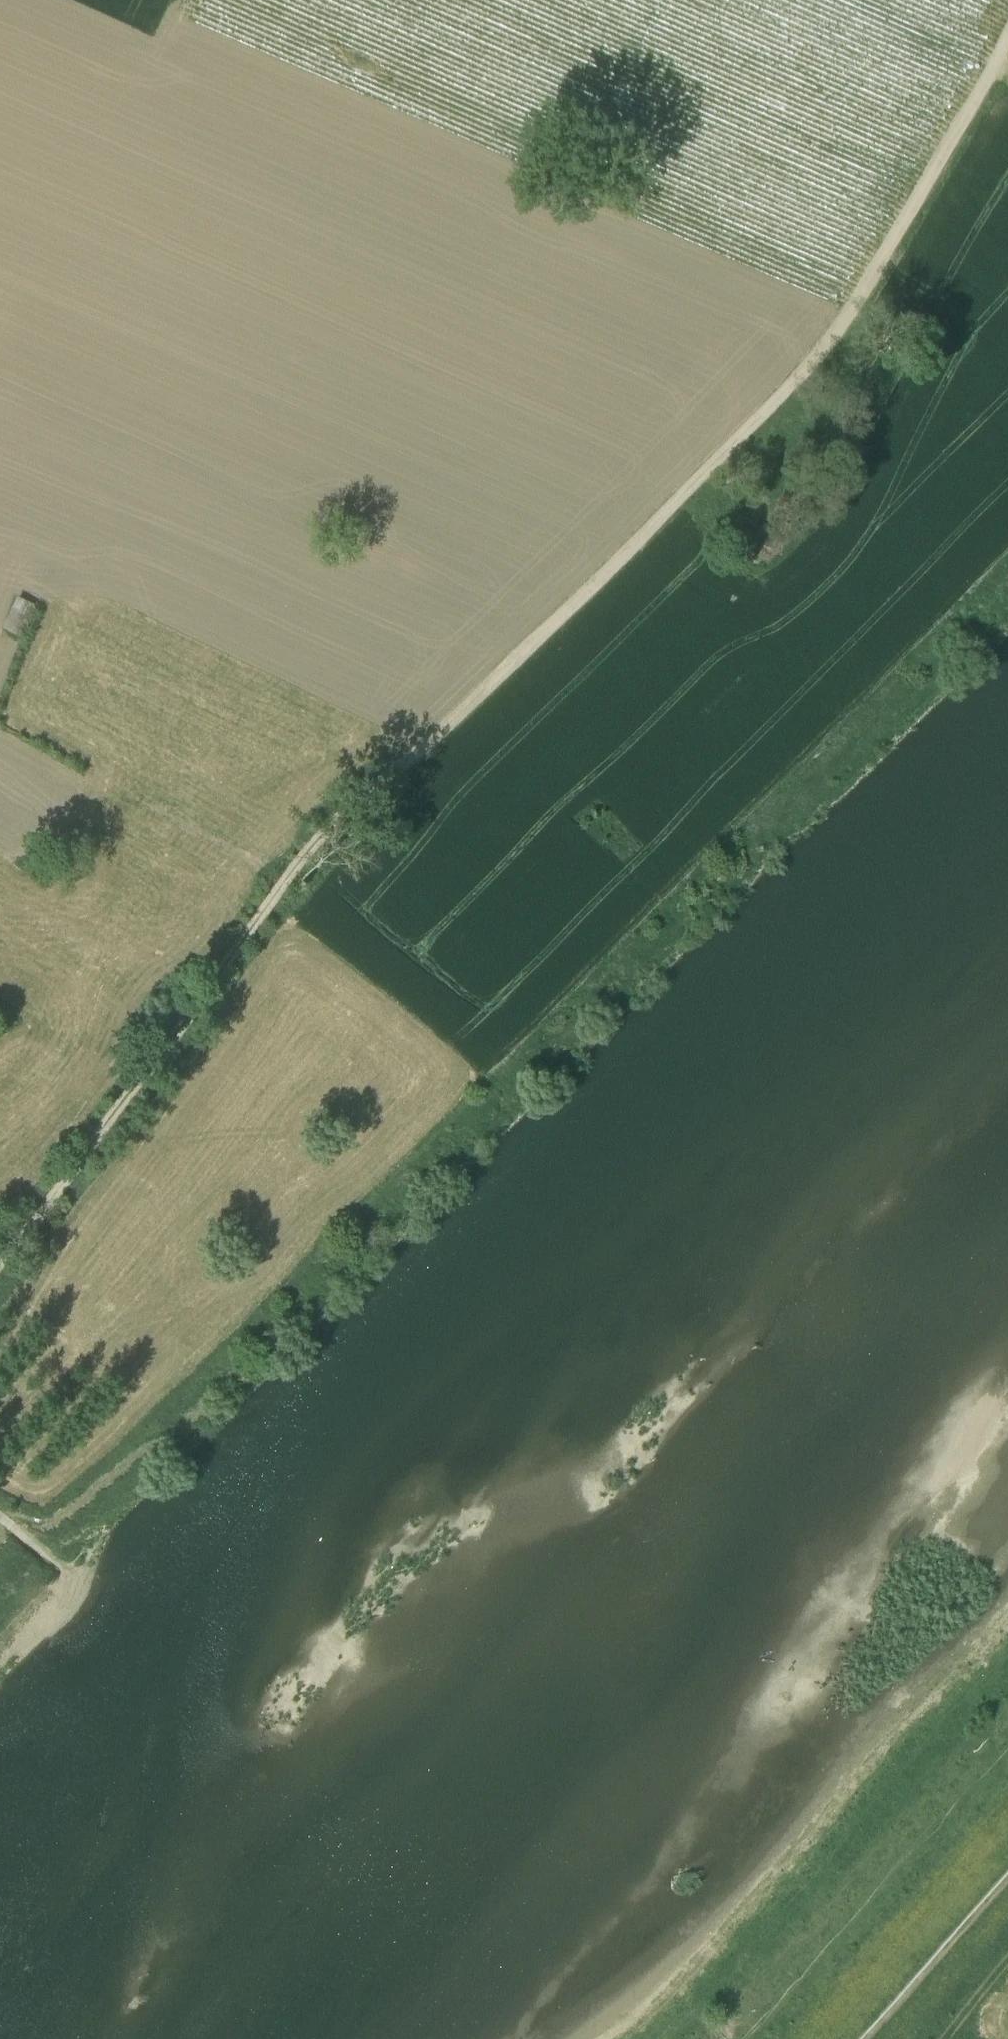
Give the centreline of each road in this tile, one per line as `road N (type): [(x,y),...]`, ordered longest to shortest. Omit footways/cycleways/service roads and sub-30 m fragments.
road 1 (track): [(1007,31),(906,218),(794,379),(533,646),(313,846),(22,1238)]
road 2 (track): [(1007,1883),(863,2038)]

